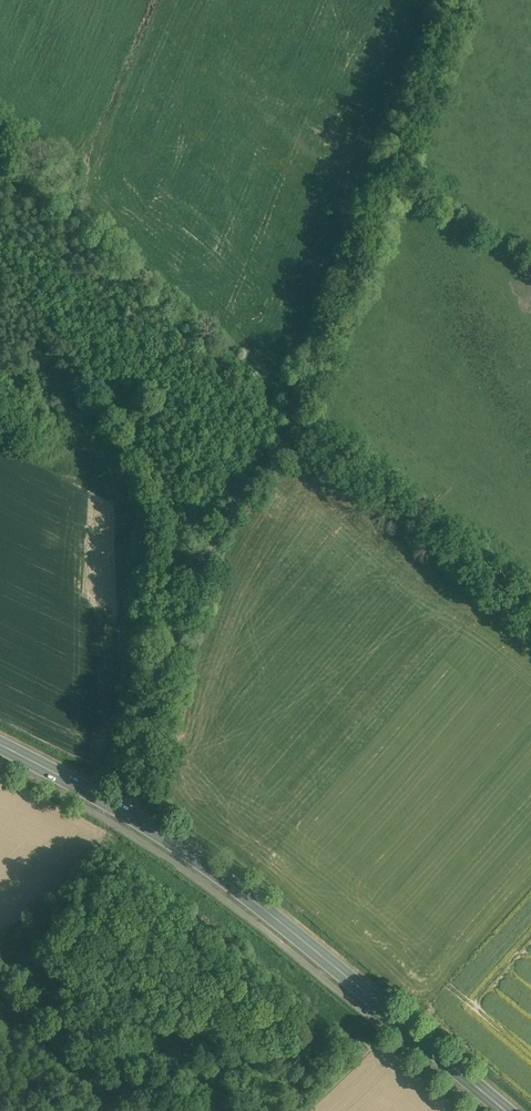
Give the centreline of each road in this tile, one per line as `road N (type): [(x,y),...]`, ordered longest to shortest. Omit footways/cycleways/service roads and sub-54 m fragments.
road 1 (primary): [(0,742),(241,887),(508,1110)]
road 2 (track): [(455,0),(294,418)]
road 3 (track): [(294,418),(218,523),(187,582),(152,706),(134,817)]
road 4 (track): [(530,599),(294,418)]

